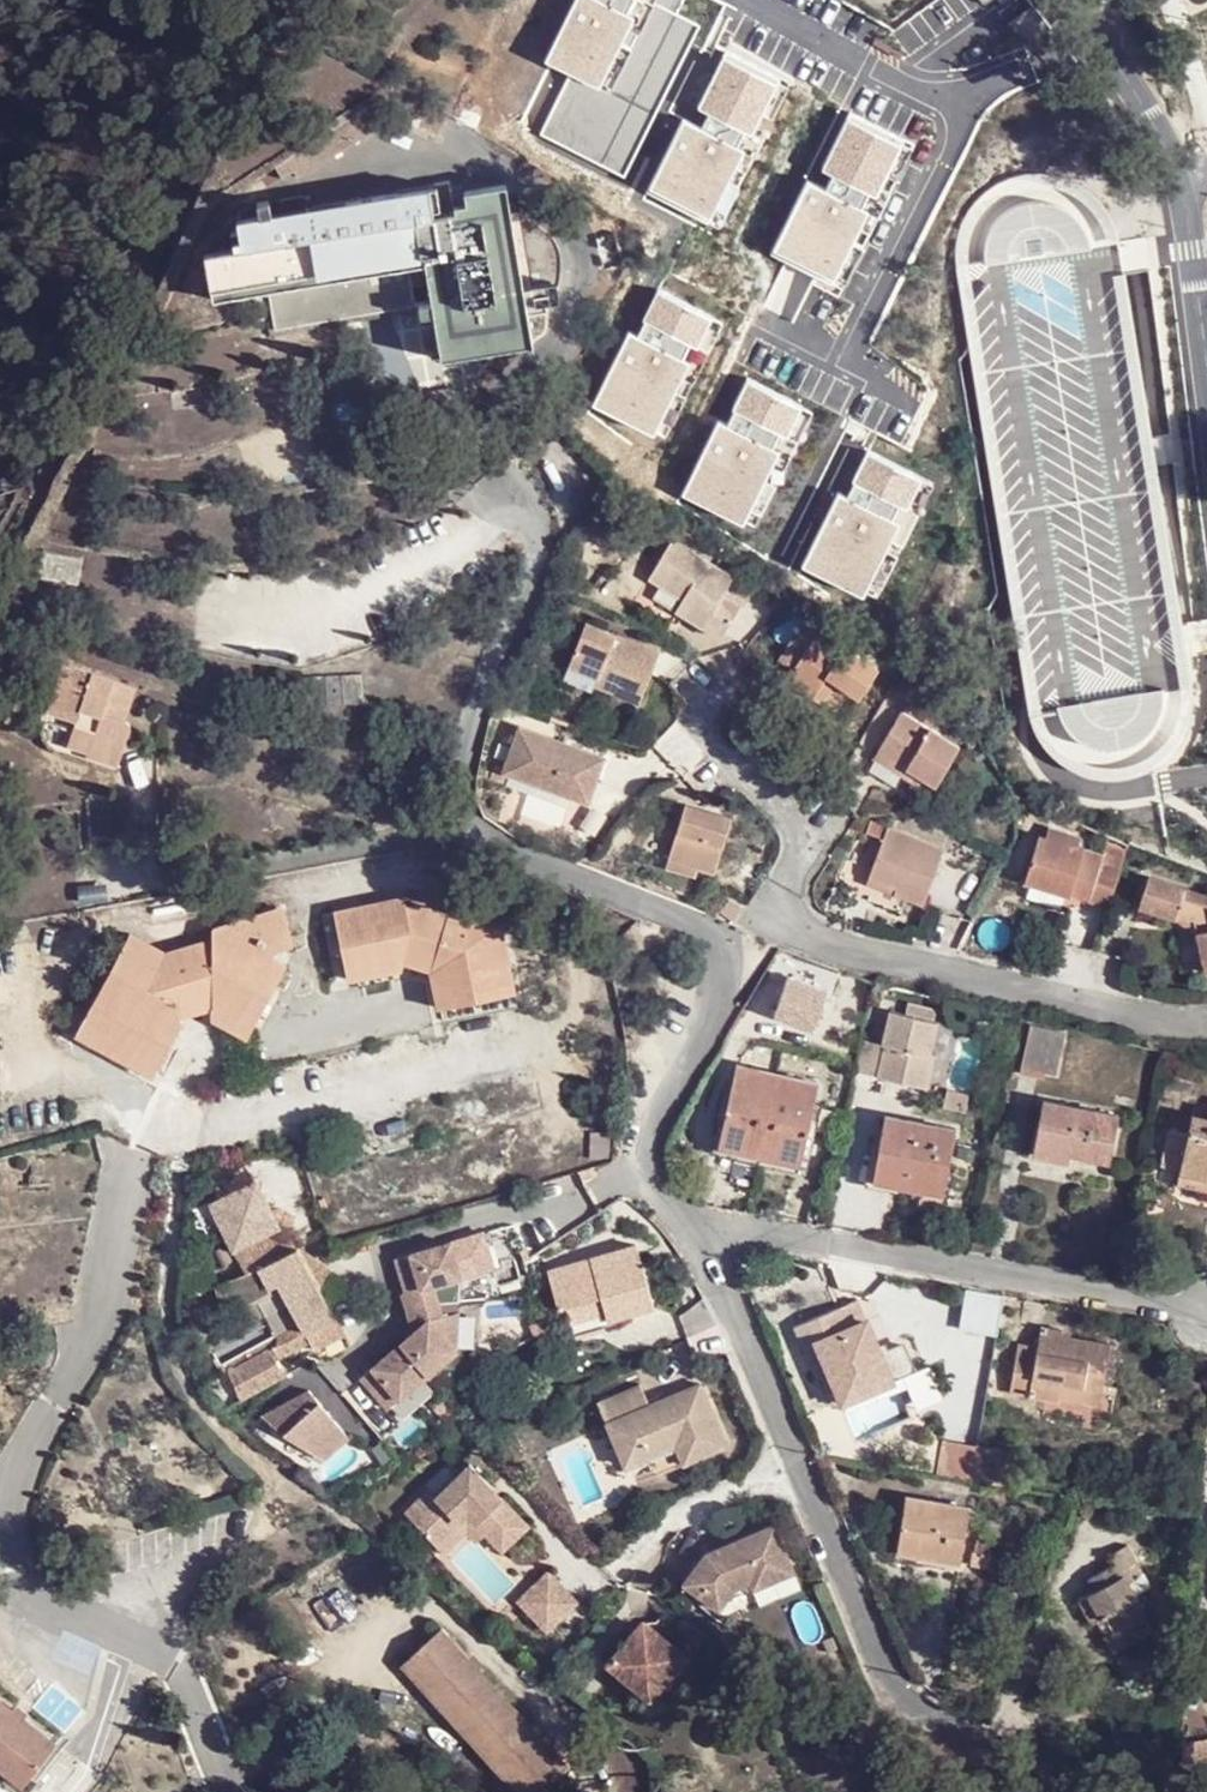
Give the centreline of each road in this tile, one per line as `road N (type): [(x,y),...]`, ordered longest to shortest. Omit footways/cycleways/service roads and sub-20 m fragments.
road 1 (residential): [(487,474),(535,527),(540,552),(482,704),(456,815),(469,836),(698,926),(720,947),(725,984),(719,1008),(664,1101),(649,1150),(654,1179),(695,1233)]
road 2 (residential): [(703,715),(795,824),(799,859),(781,910),(810,935),(1123,1013),(1206,1023)]
road 3 (residential): [(695,1233),(760,1231),(1206,1311)]
road 4 (residential): [(797,1462),(897,1687),(1000,1759),(1026,1791)]
road 5 (tertiary): [(1069,0),(1138,95),(1182,183),(1206,346)]
road 6 (residential): [(695,1233),(797,1462)]
road 7 (residential): [(797,1462),(673,1519),(611,1576)]

